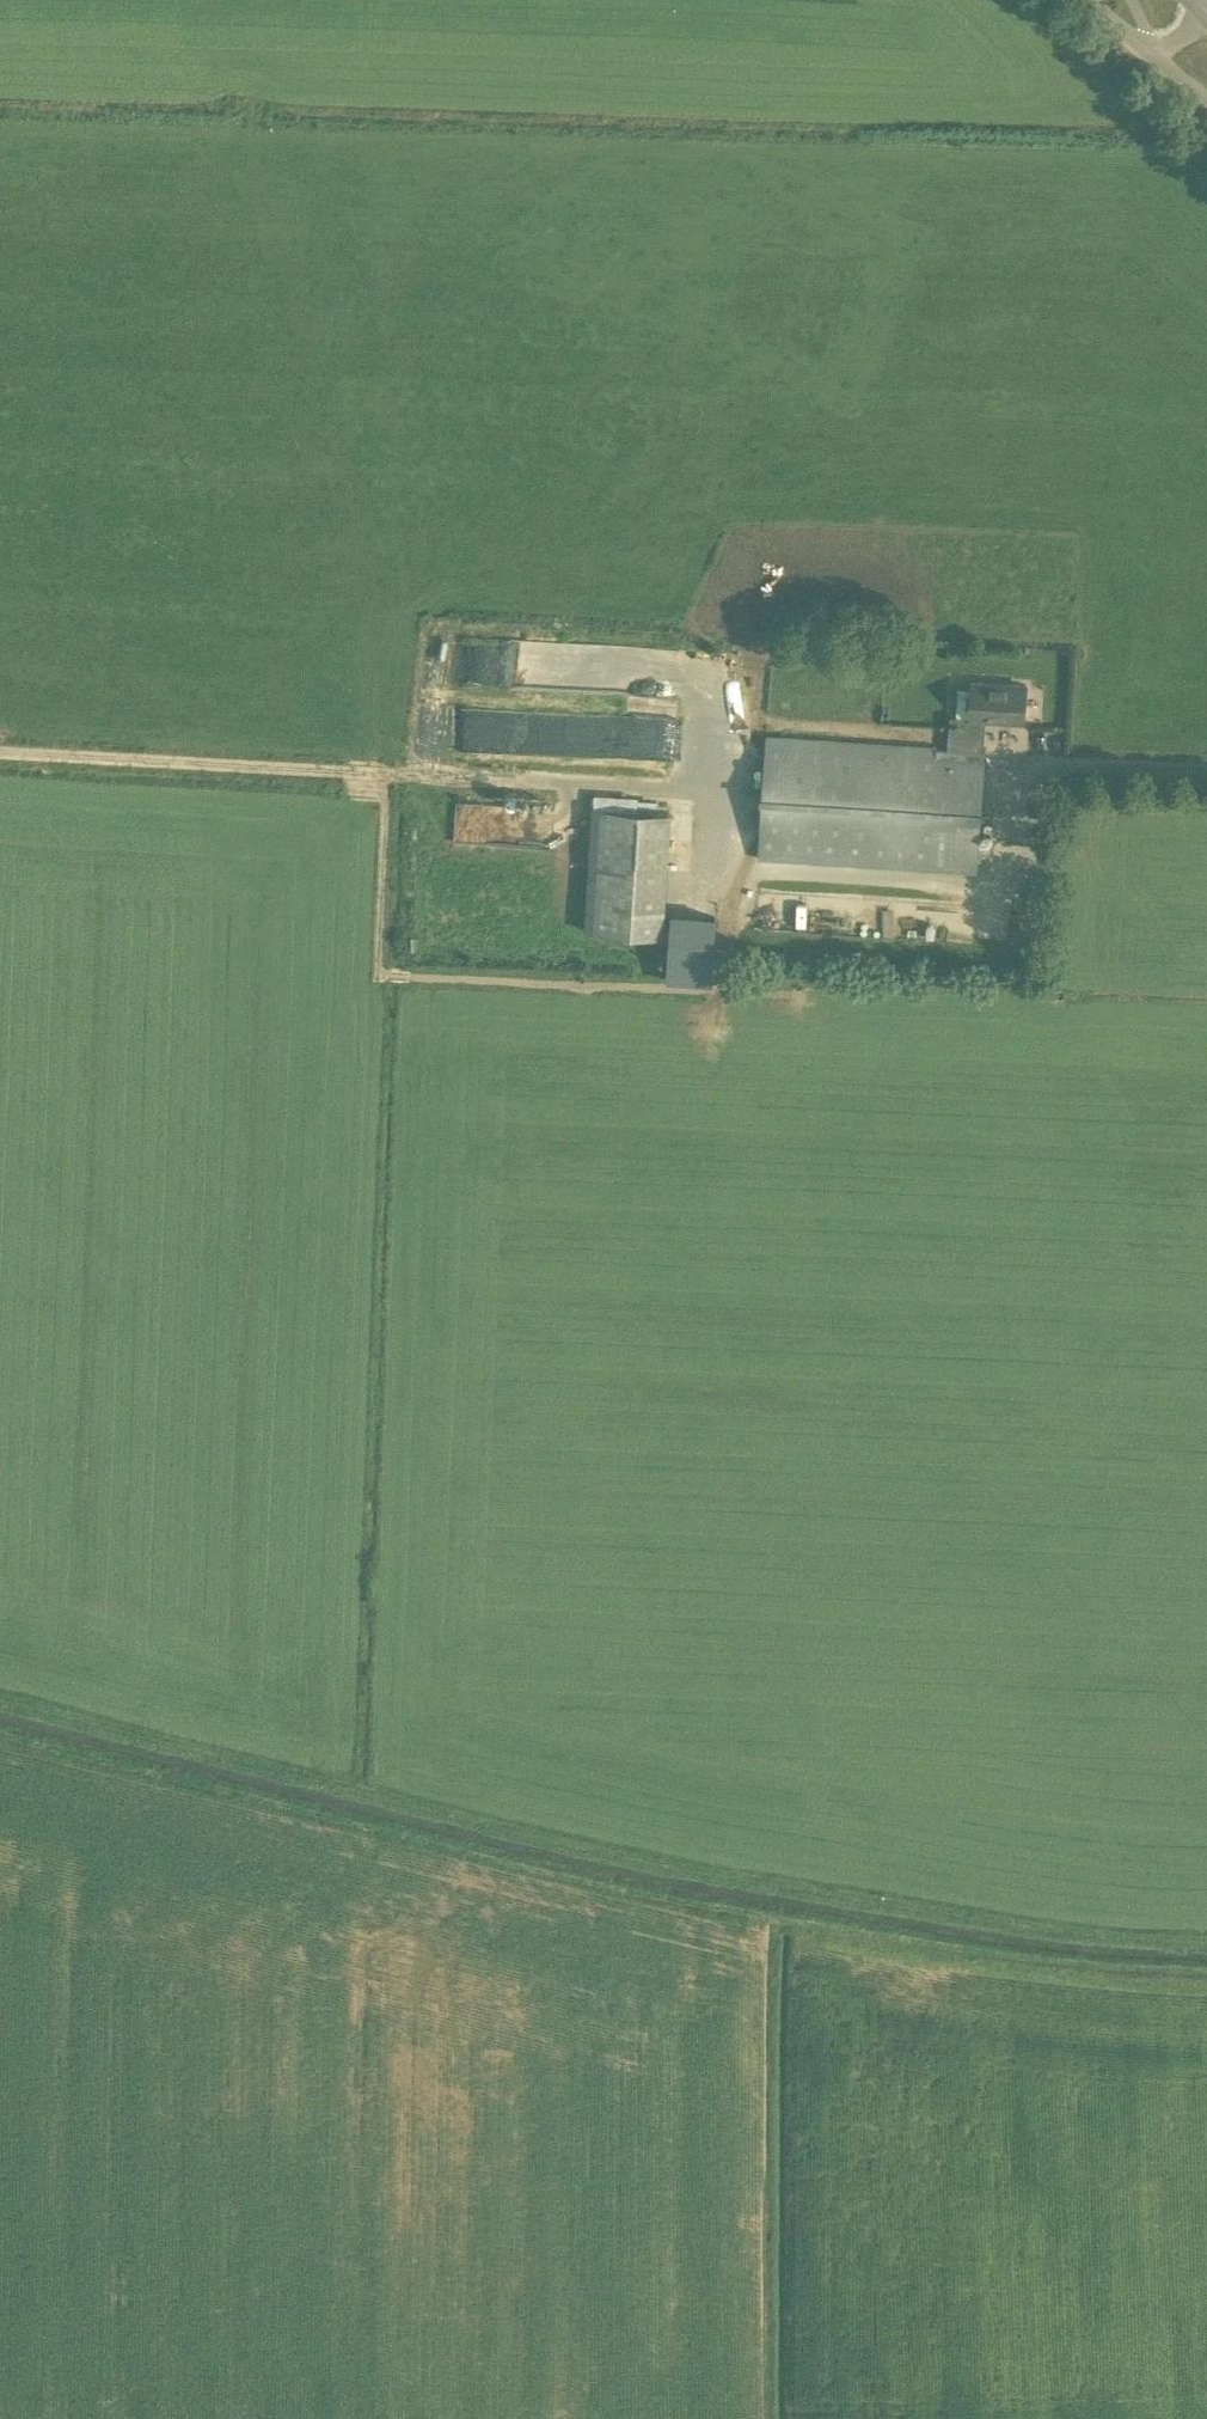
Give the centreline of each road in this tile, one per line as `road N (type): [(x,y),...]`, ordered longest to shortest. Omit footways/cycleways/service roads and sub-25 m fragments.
road 1 (track): [(419,778),(0,753)]

